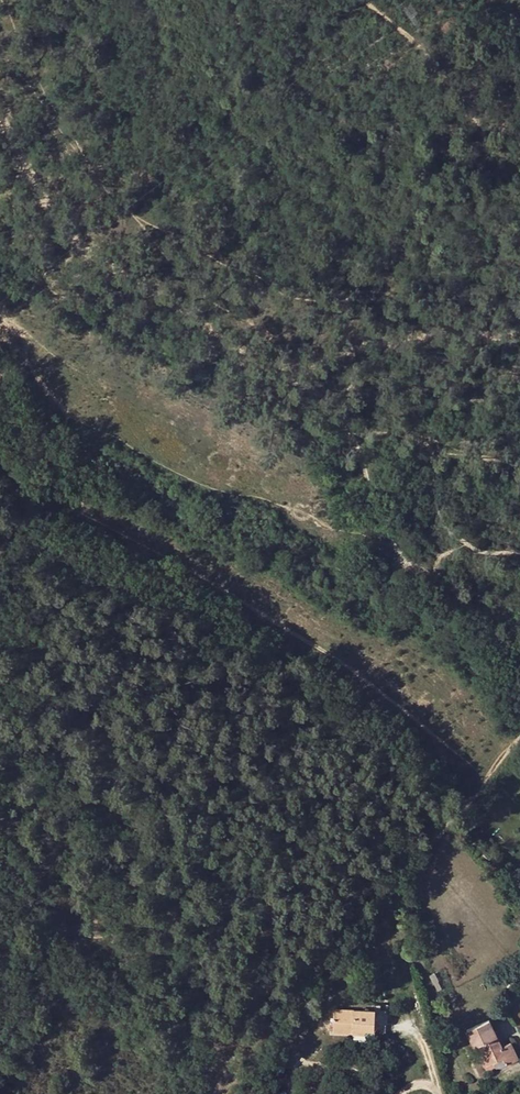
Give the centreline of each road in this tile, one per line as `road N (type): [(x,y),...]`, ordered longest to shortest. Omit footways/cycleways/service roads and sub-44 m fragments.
road 1 (track): [(519,336),(428,336),(354,348),(323,363),(267,364),(100,263),(50,222),(0,122)]

